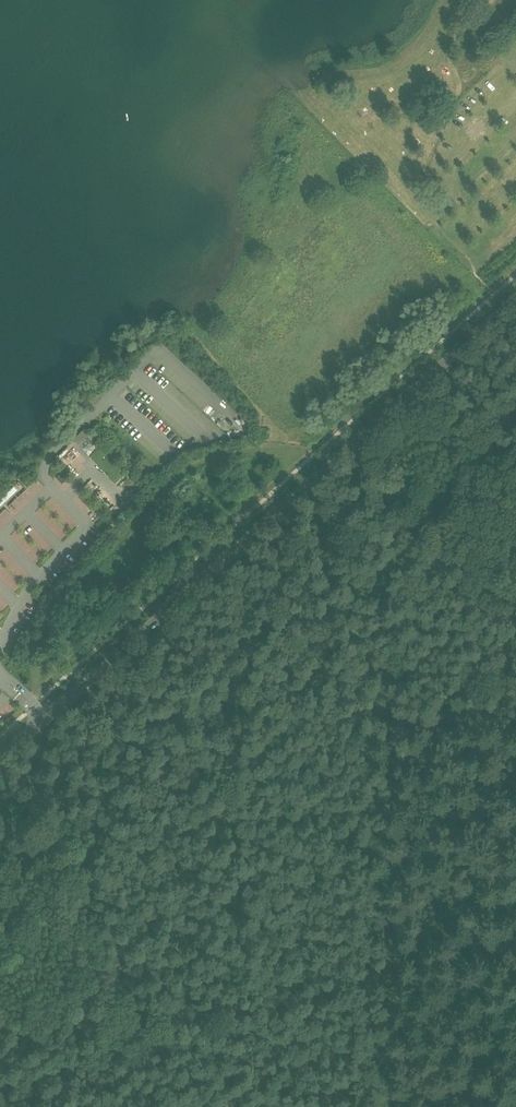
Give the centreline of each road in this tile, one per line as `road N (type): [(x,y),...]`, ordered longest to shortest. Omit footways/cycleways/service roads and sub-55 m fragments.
road 1 (unclassified): [(0,758),(515,297)]

